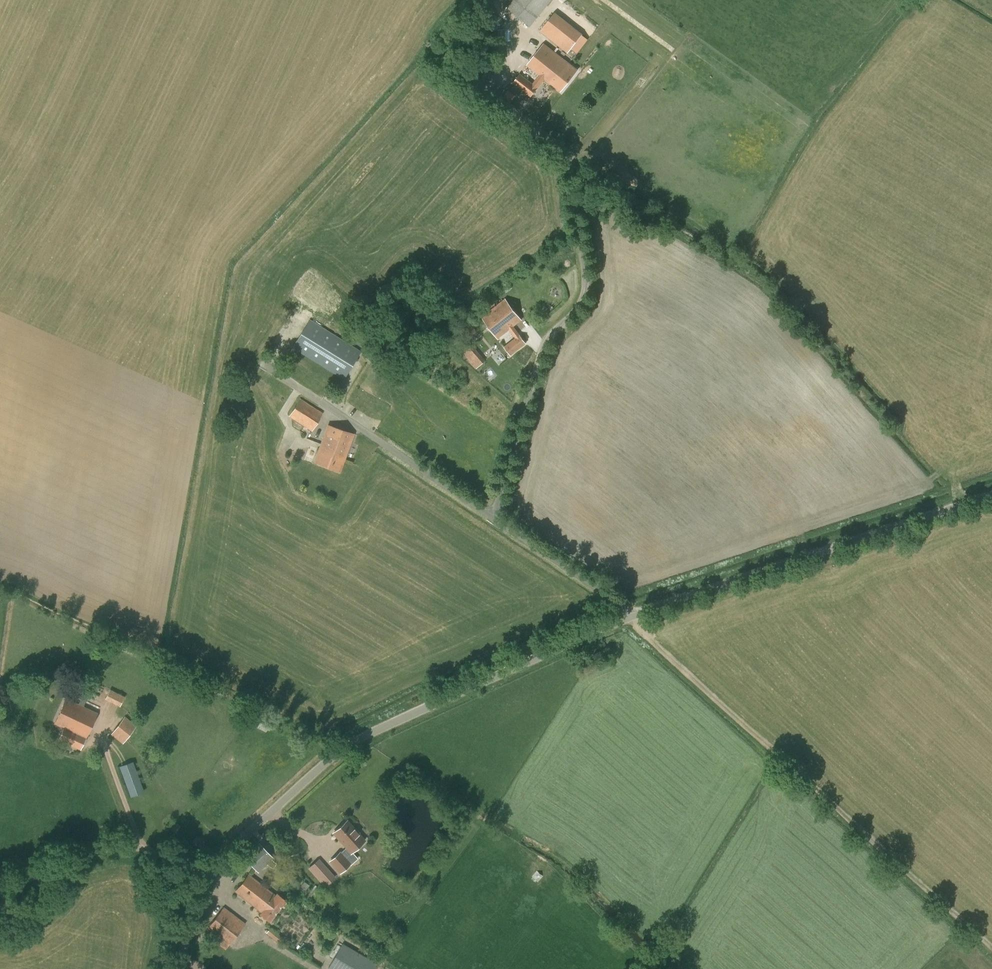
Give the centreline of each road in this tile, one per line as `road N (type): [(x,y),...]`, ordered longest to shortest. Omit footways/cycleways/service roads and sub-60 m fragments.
road 1 (unclassified): [(636,616),(495,519),(532,372),(584,287),(569,162)]
road 2 (tertiary): [(208,875),(346,746),(636,616)]
road 3 (tertiary): [(636,616),(991,493)]
road 4 (unclassified): [(0,888),(131,847),(208,875)]

